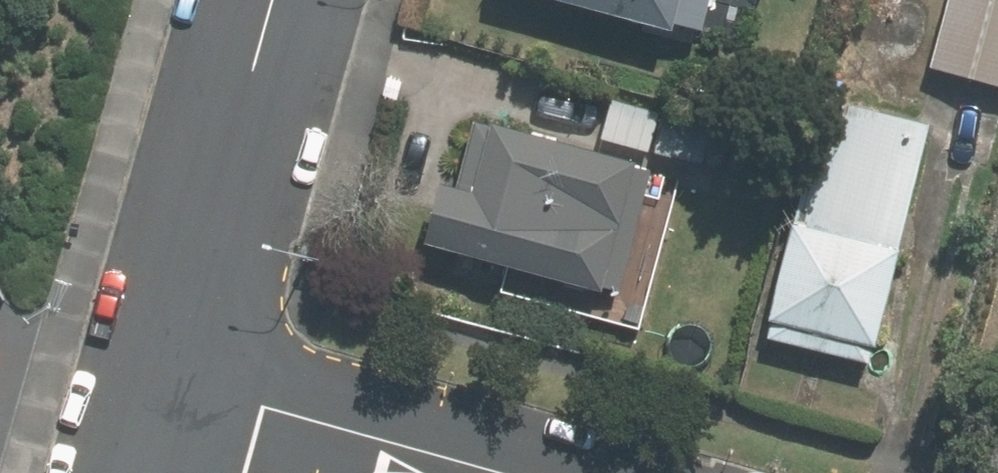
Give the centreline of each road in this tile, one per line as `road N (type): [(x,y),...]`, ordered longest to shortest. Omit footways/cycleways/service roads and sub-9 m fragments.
road 1 (residential): [(285,0),(181,384)]
road 2 (residential): [(507,472),(181,384)]

